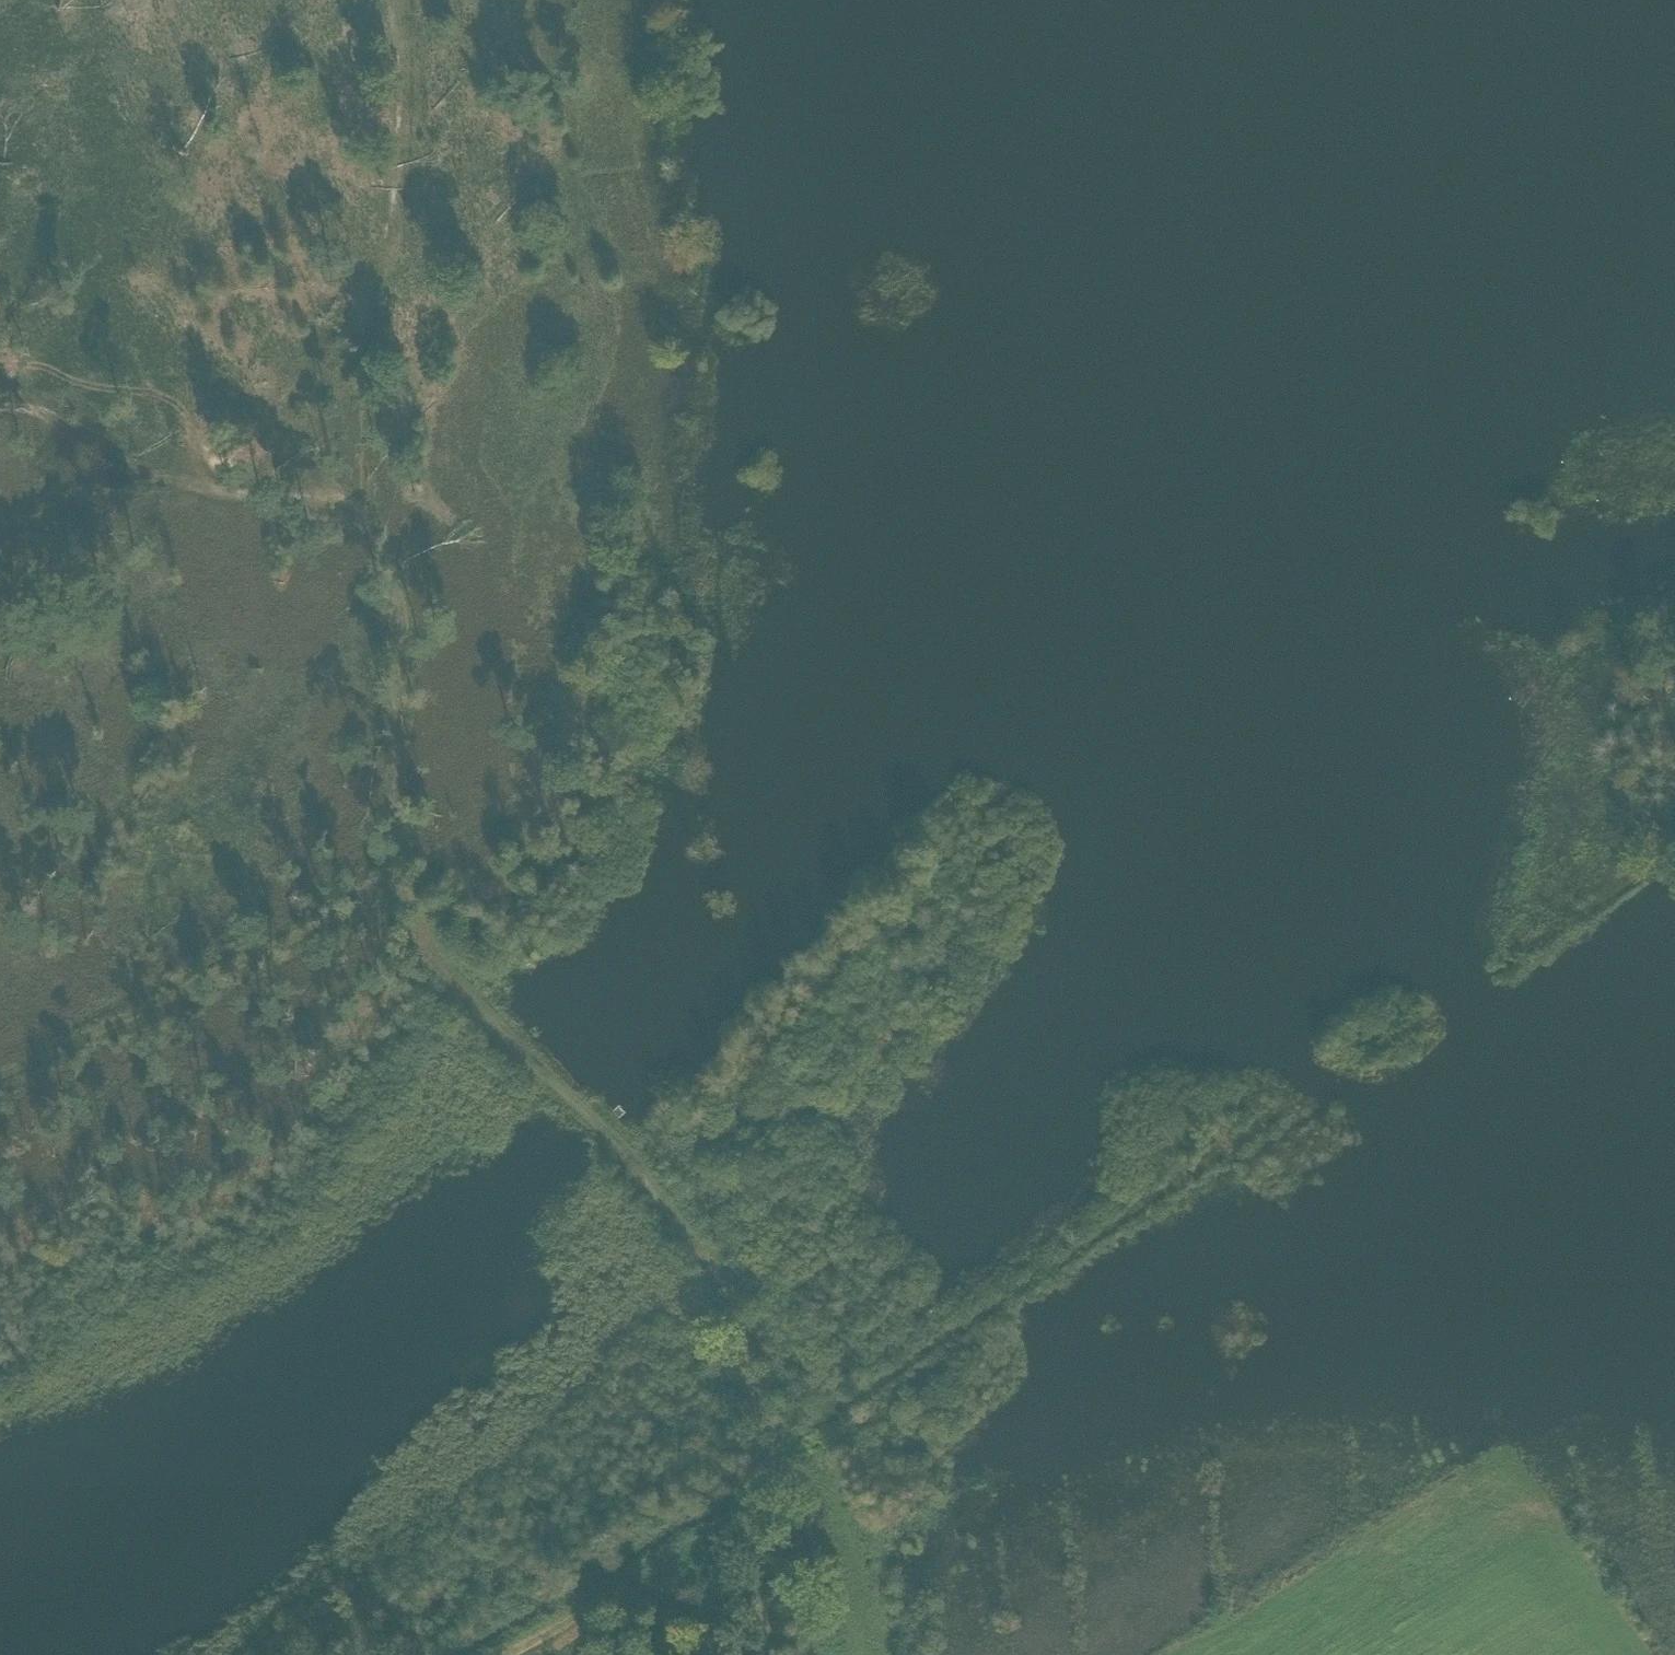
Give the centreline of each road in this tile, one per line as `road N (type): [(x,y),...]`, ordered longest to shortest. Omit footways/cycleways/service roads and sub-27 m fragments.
road 1 (track): [(0,1069),(396,892),(727,1294),(754,1481),(765,1654)]

